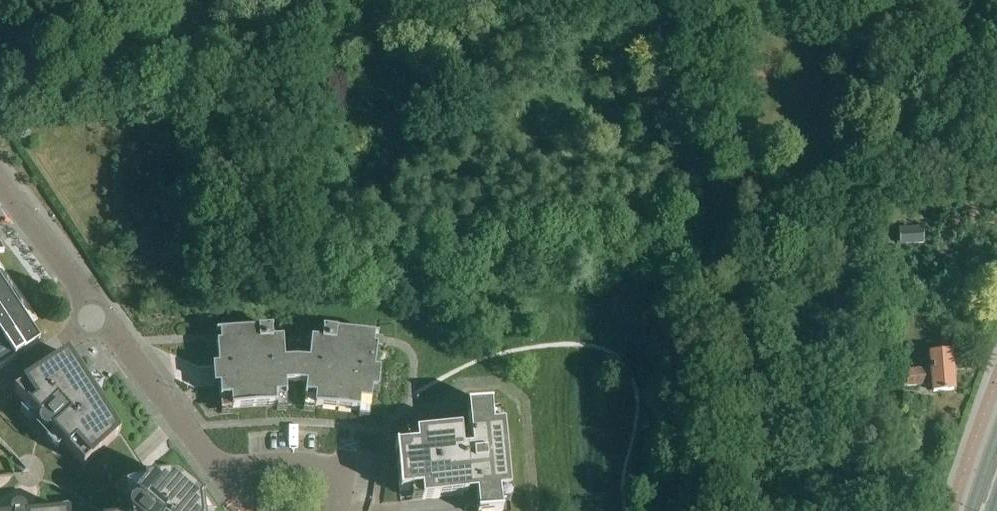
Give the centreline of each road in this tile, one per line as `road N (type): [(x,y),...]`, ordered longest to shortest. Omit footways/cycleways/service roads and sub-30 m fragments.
road 1 (residential): [(222,479),(0,186)]
road 2 (residential): [(222,479),(258,464),(339,472)]

